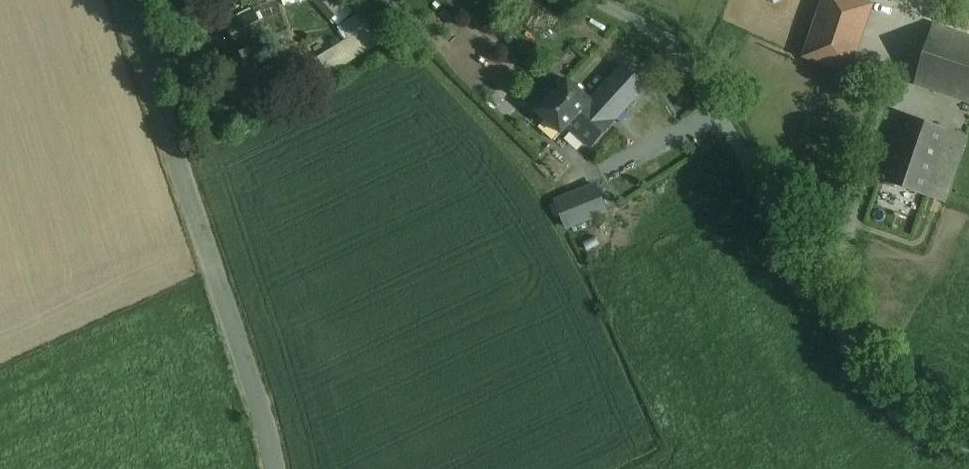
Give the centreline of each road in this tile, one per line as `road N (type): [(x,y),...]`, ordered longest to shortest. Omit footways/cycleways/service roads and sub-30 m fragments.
road 1 (unclassified): [(594,0),(658,32),(688,60),(888,404),(915,425),(968,444)]
road 2 (unclassified): [(274,468),(226,289),(126,0)]

